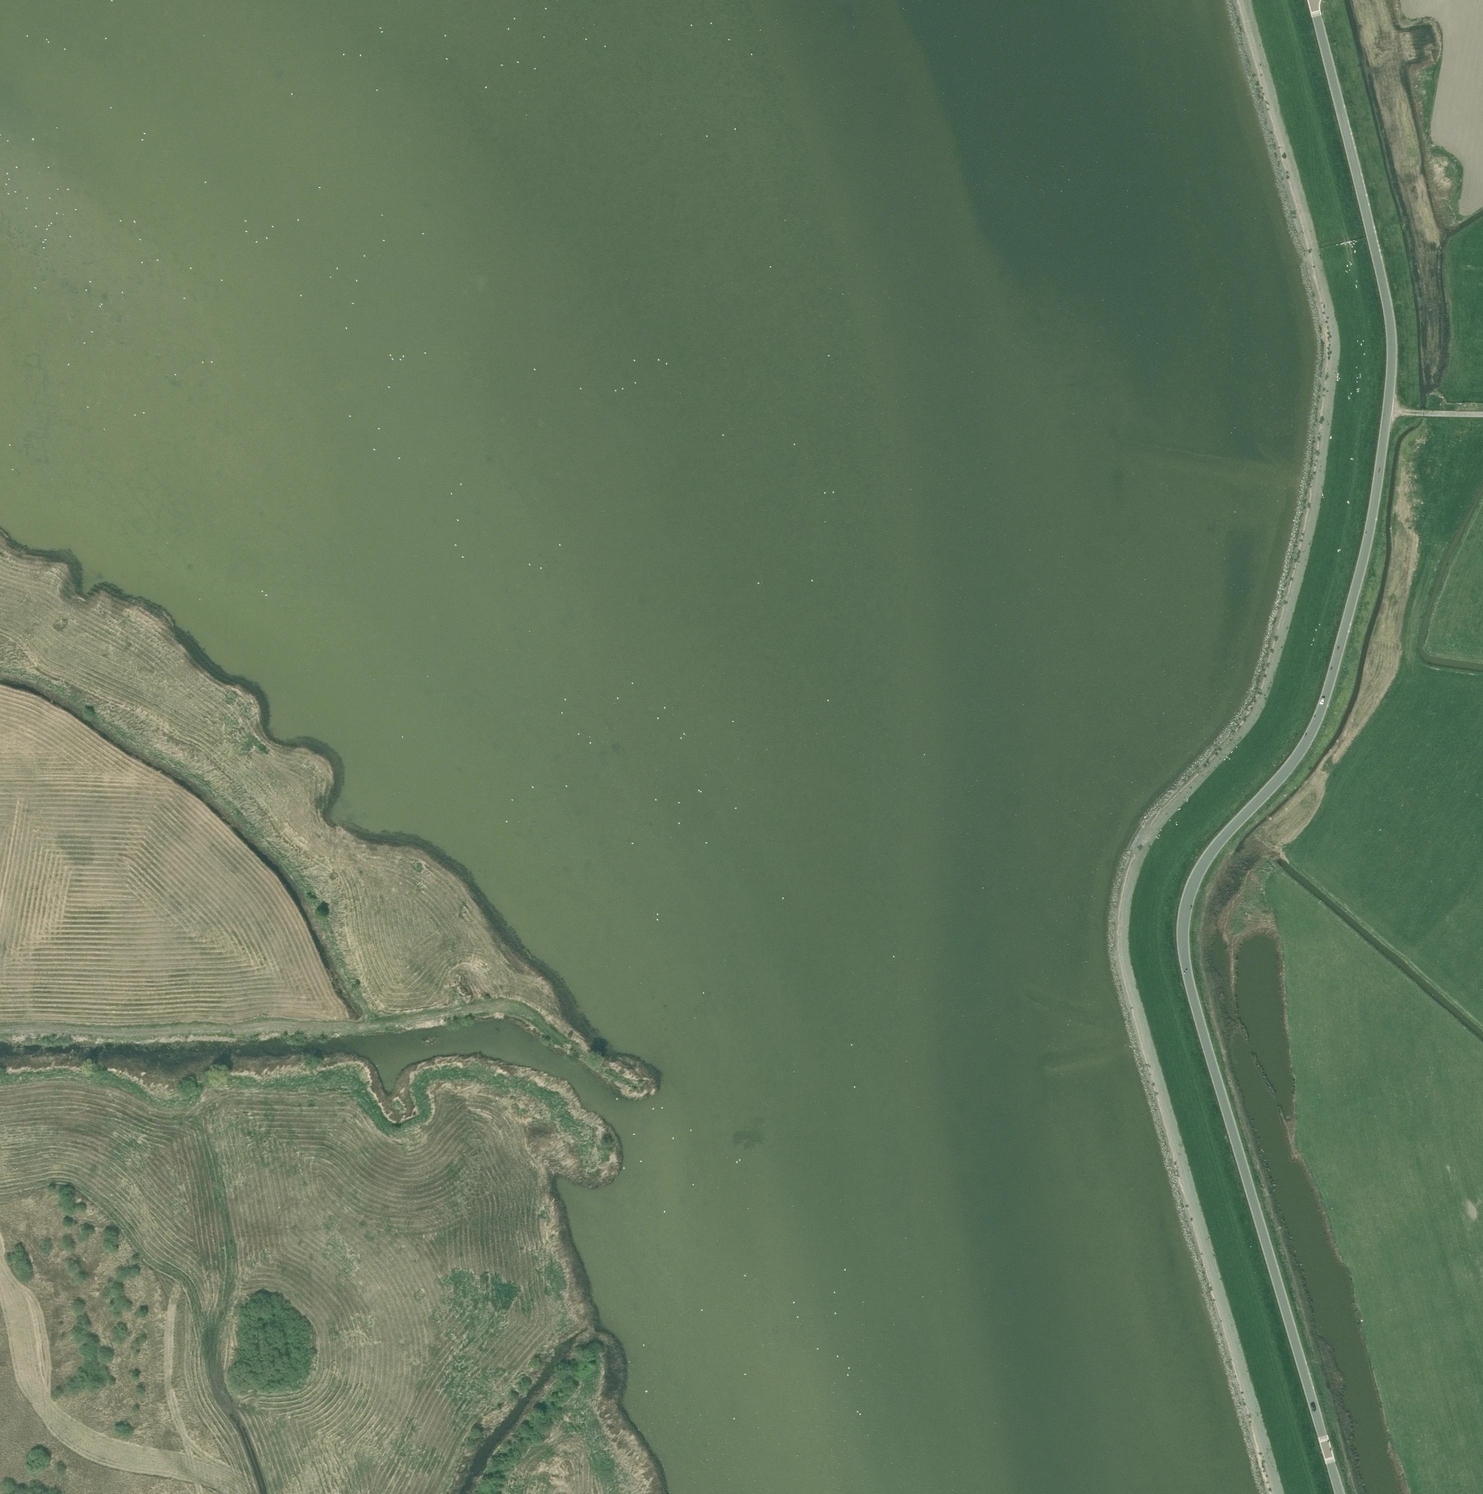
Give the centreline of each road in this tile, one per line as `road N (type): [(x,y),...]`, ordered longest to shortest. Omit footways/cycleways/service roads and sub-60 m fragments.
road 1 (tertiary): [(1342,1493),(1183,954),(1185,908),(1199,867),(1298,759),(1328,692),(1376,497),(1393,378),(1391,315),(1314,0)]
road 2 (track): [(262,1493),(220,1378),(230,1306)]

